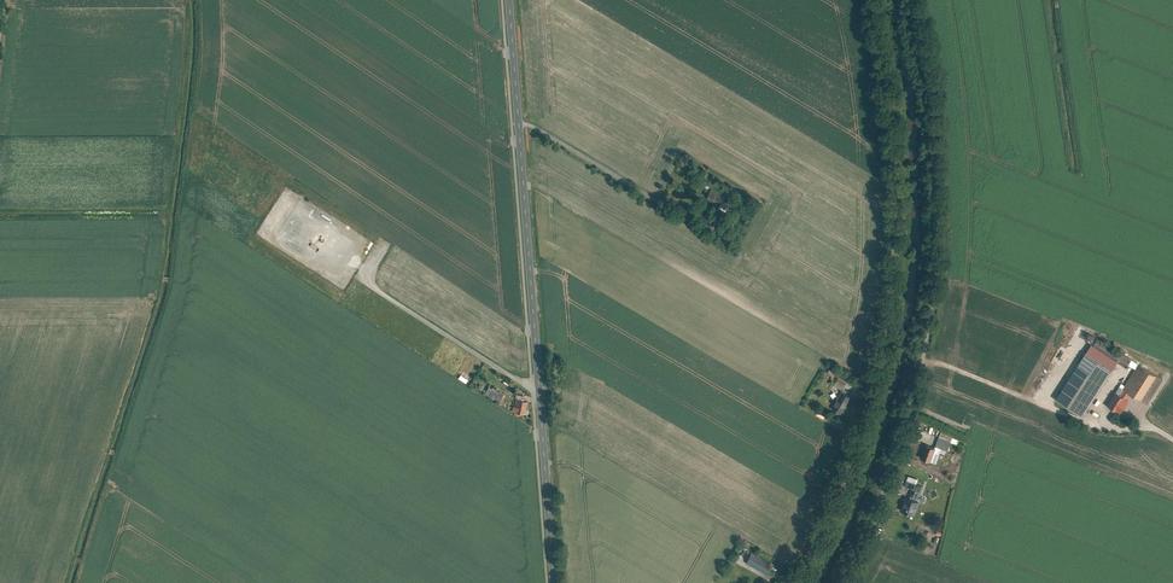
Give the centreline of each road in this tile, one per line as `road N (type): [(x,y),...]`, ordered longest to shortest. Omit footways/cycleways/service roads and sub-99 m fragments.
road 1 (unclassified): [(785,582),(859,423),(887,295),(891,139),(872,0)]
road 2 (unclassified): [(829,582),(876,489),(923,329),(933,201),(909,0)]
road 3 (tertiary): [(509,0),(554,582)]
road 4 (track): [(1030,399),(918,353)]

